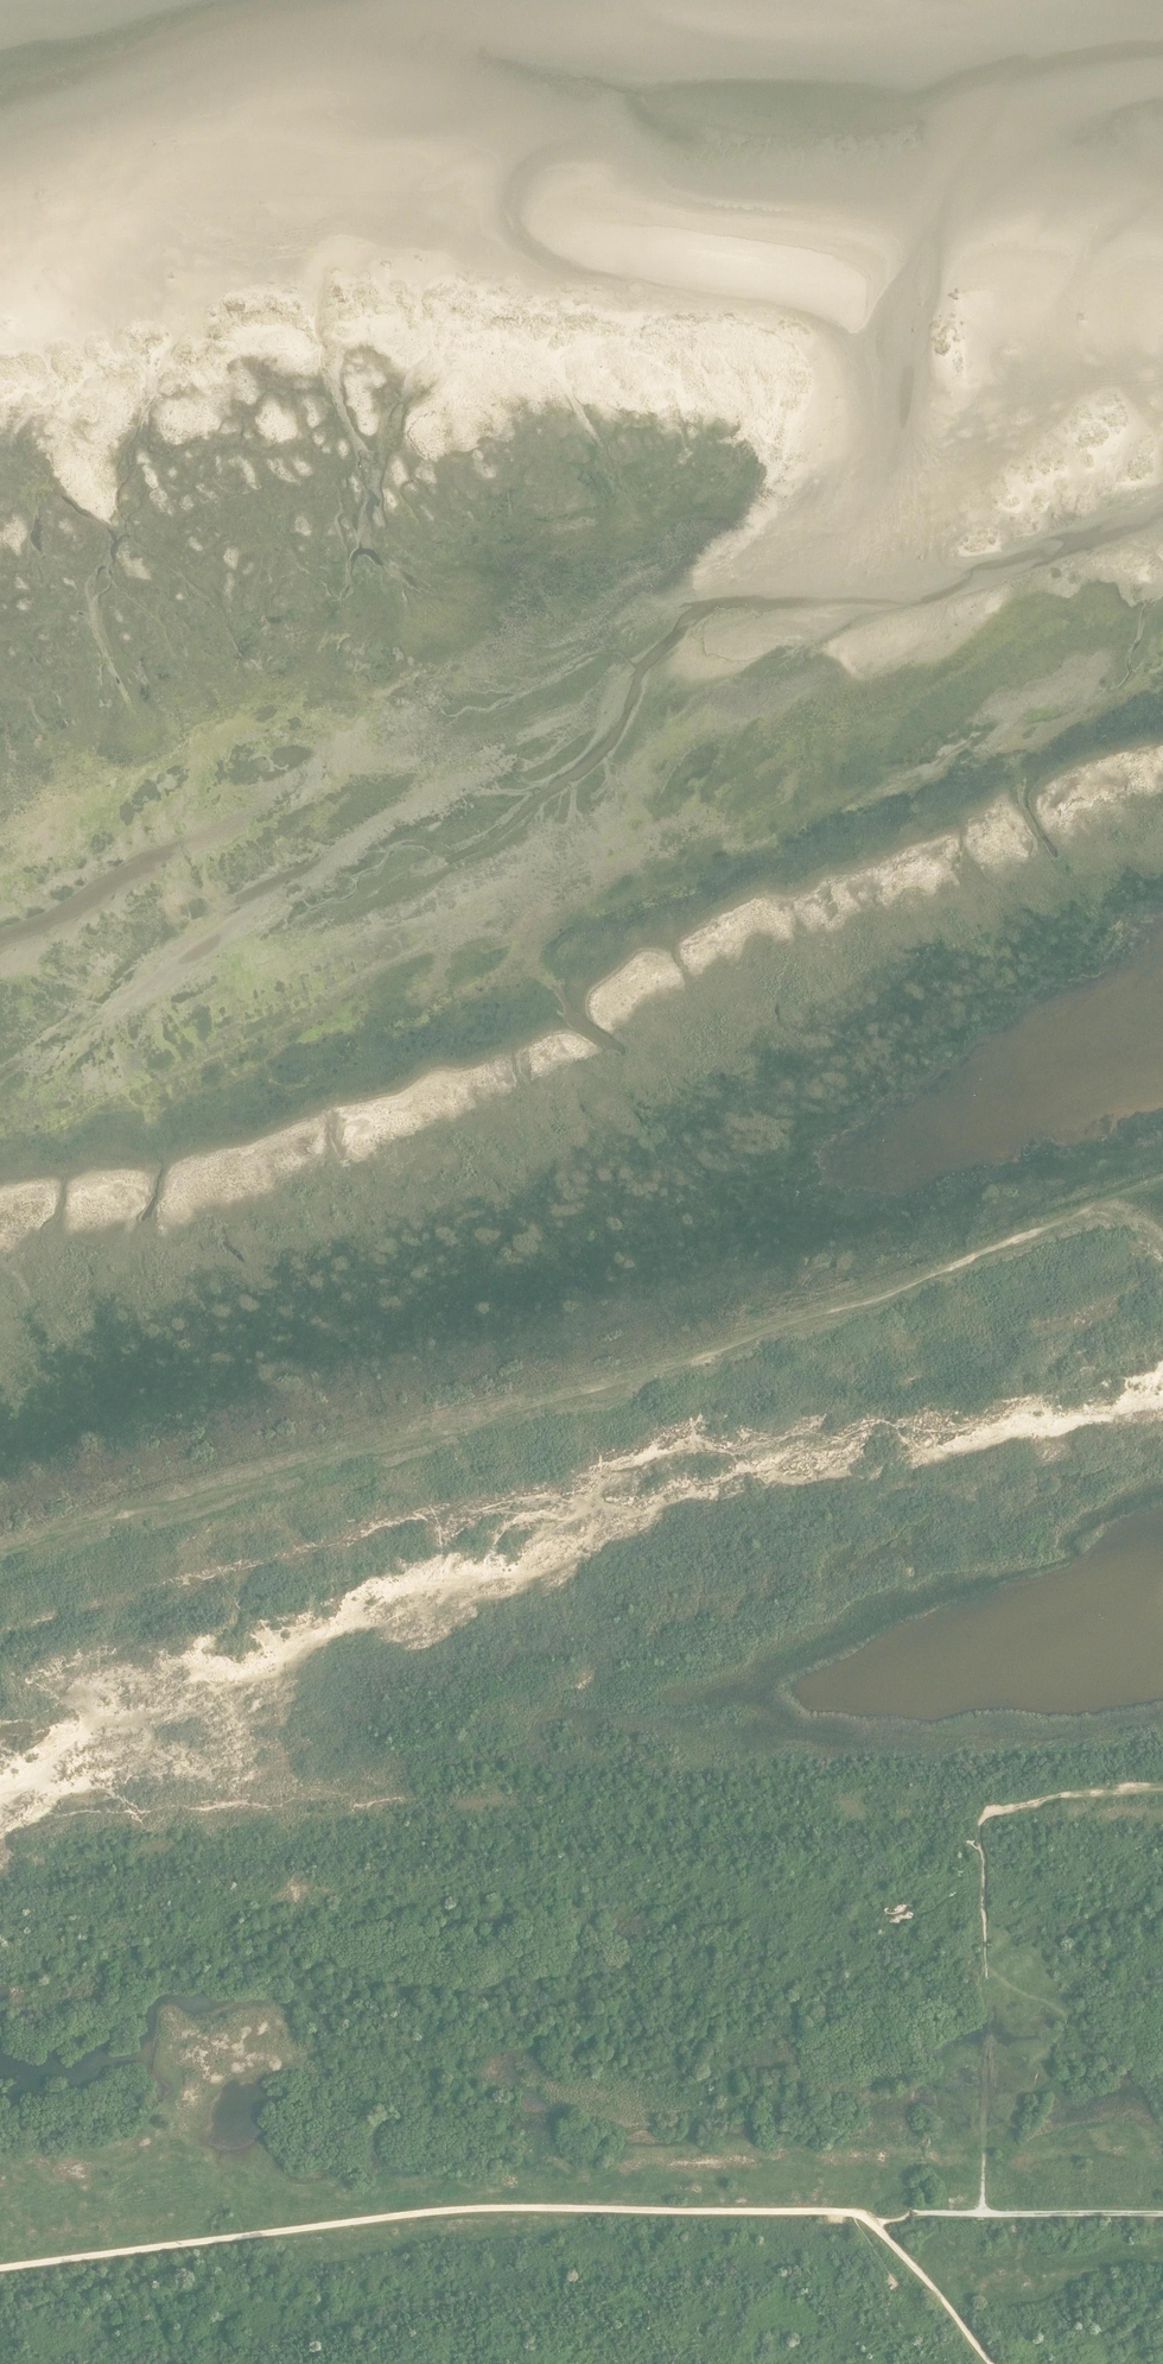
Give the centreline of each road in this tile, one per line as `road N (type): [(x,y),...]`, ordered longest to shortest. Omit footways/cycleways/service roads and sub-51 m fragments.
road 1 (track): [(981,1820),(1061,1795),(1162,1790)]
road 2 (track): [(982,2214),(1162,2214)]

